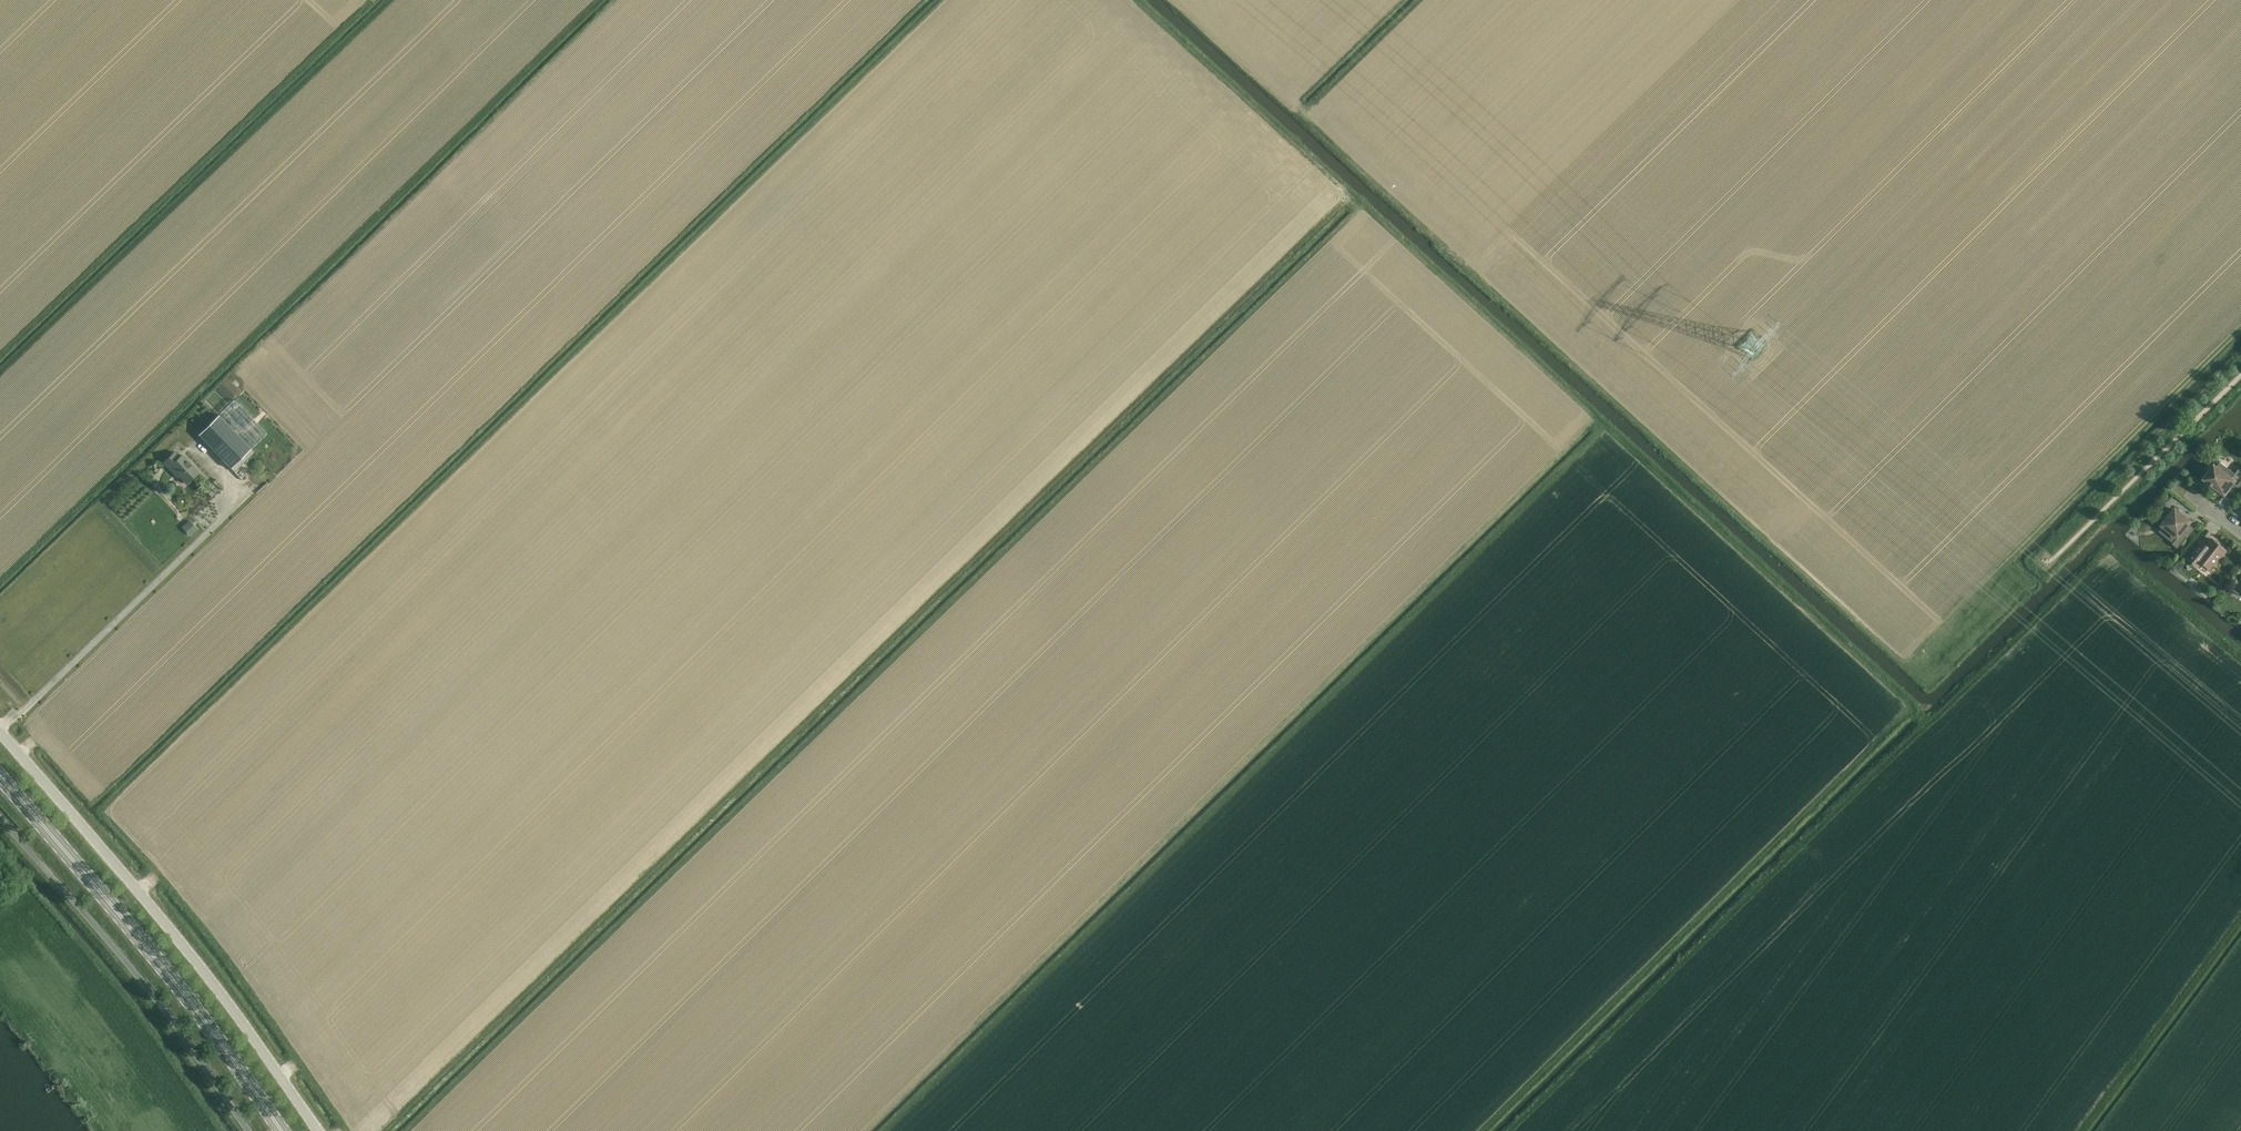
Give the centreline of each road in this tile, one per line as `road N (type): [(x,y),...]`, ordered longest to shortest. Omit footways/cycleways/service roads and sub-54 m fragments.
road 1 (unclassified): [(318,1130),(214,986),(0,733)]
road 2 (primary): [(281,1130),(198,1013),(0,777)]

